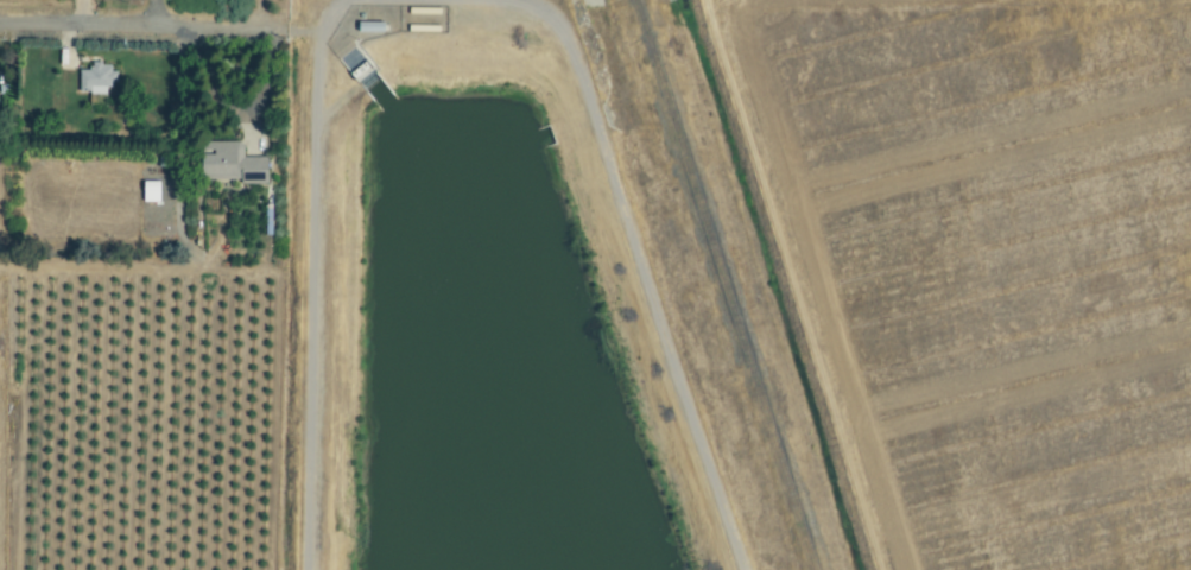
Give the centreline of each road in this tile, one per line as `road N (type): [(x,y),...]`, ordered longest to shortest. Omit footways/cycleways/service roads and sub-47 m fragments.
road 1 (residential): [(0,25),(266,25)]

